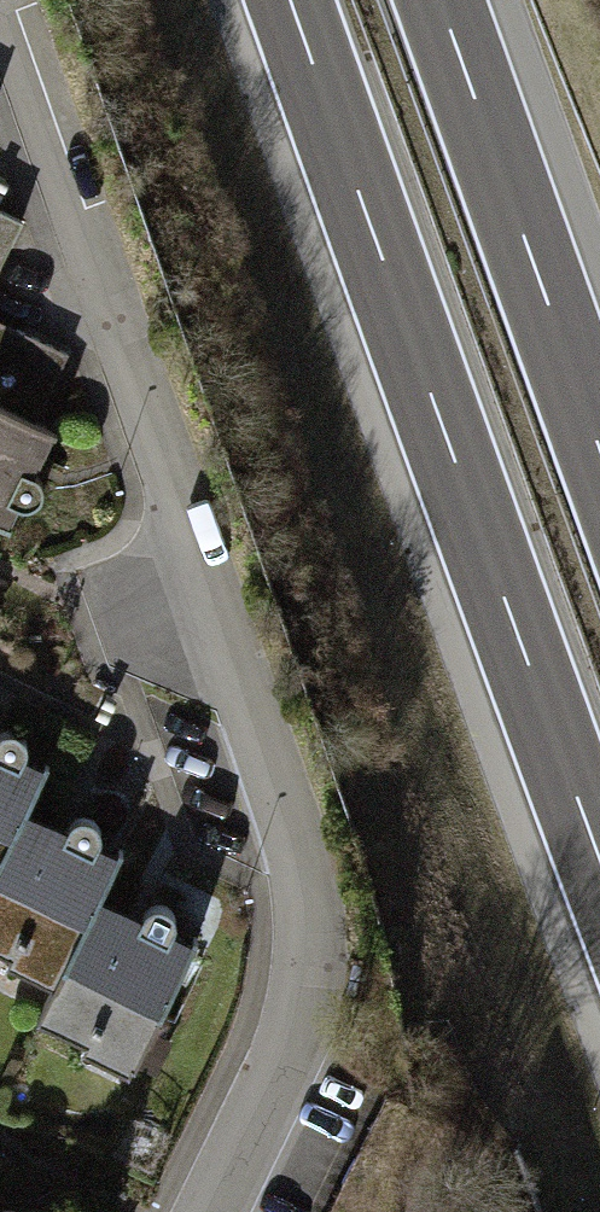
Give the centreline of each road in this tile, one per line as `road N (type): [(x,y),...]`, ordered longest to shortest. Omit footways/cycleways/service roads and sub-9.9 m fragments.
road 1 (residential): [(6,0),(307,887),(299,1048),(218,1211)]
road 2 (motorway): [(289,0),(599,864)]
road 3 (motorway): [(599,445),(441,0)]

